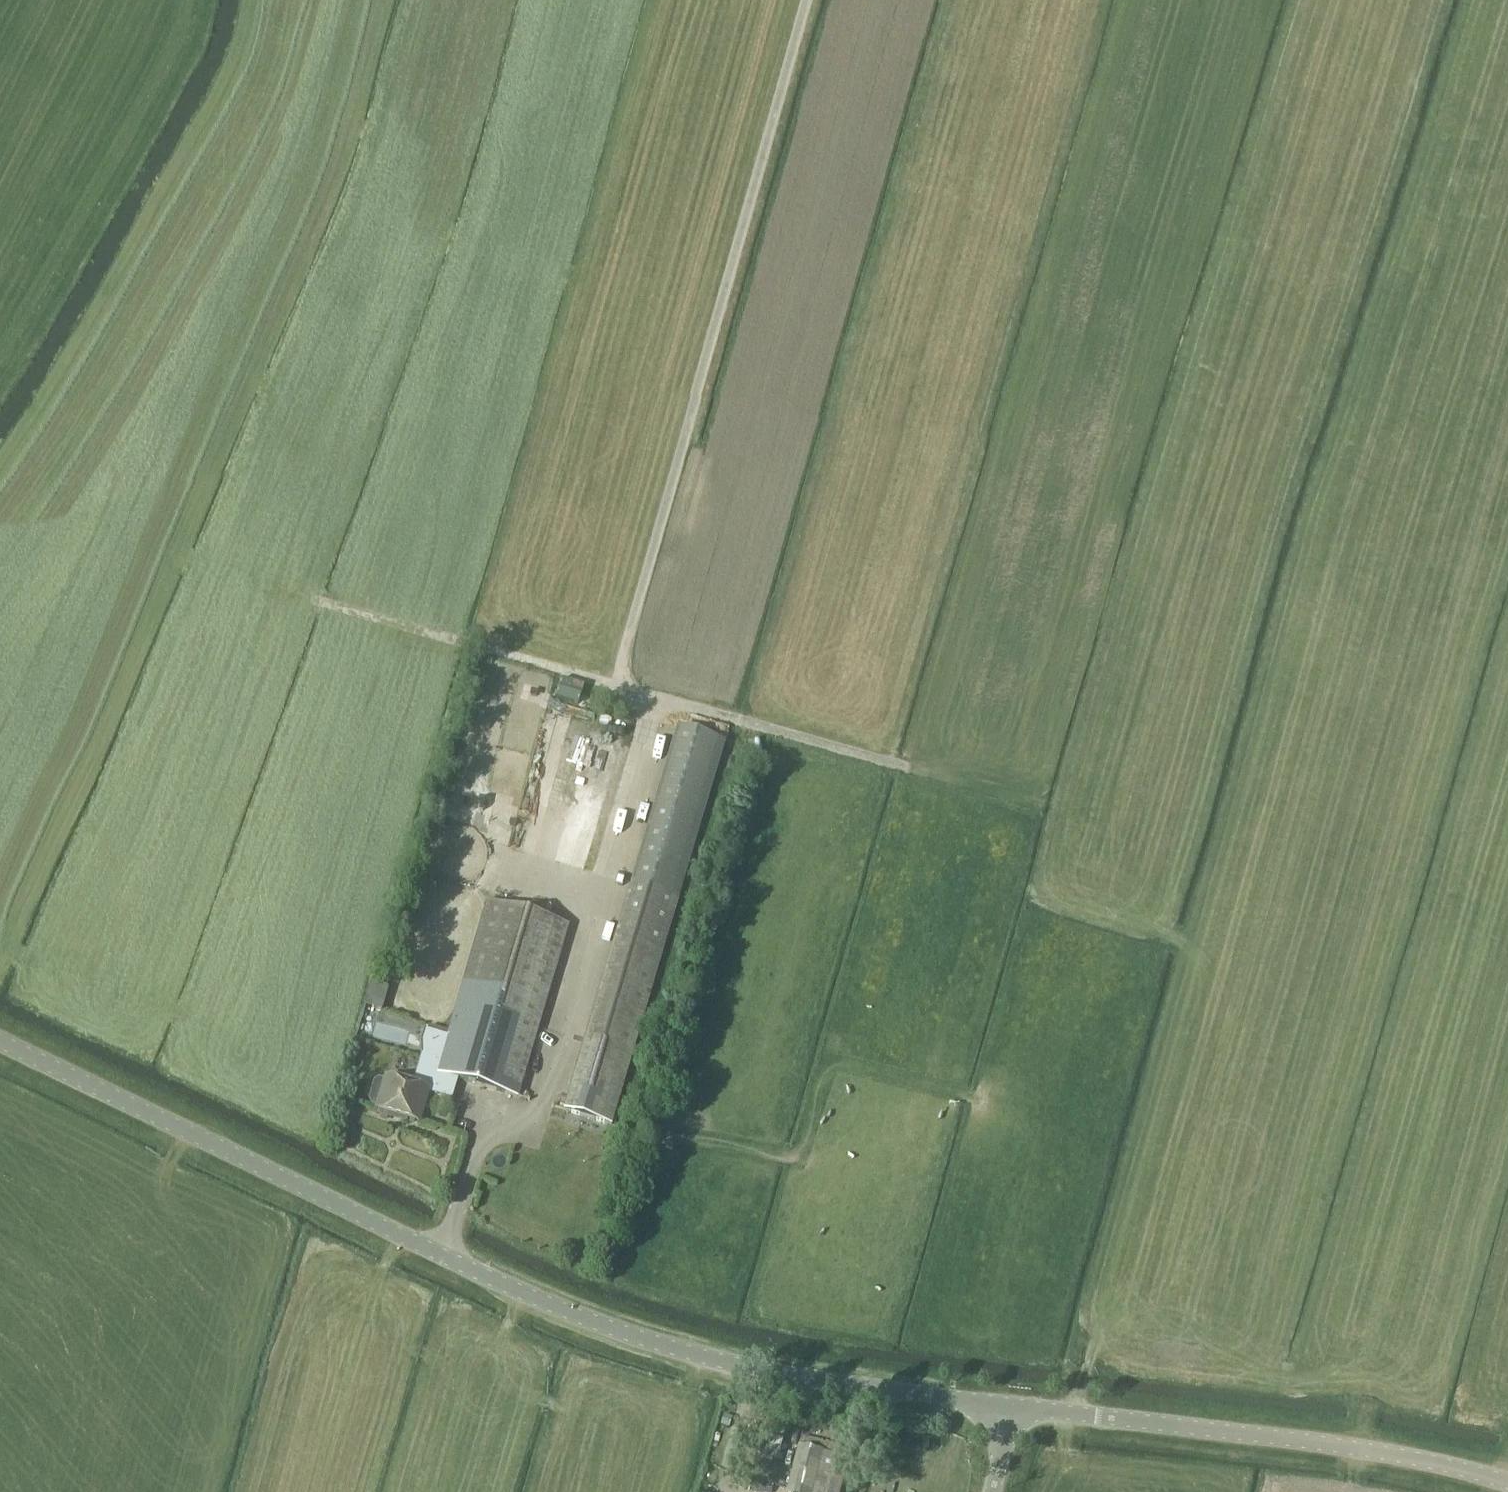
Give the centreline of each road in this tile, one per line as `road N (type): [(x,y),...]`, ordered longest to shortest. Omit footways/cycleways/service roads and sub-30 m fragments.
road 1 (unclassified): [(1009,1405),(613,1355),(0,1054)]
road 2 (unclassified): [(1507,1482),(1330,1442),(1009,1405)]

